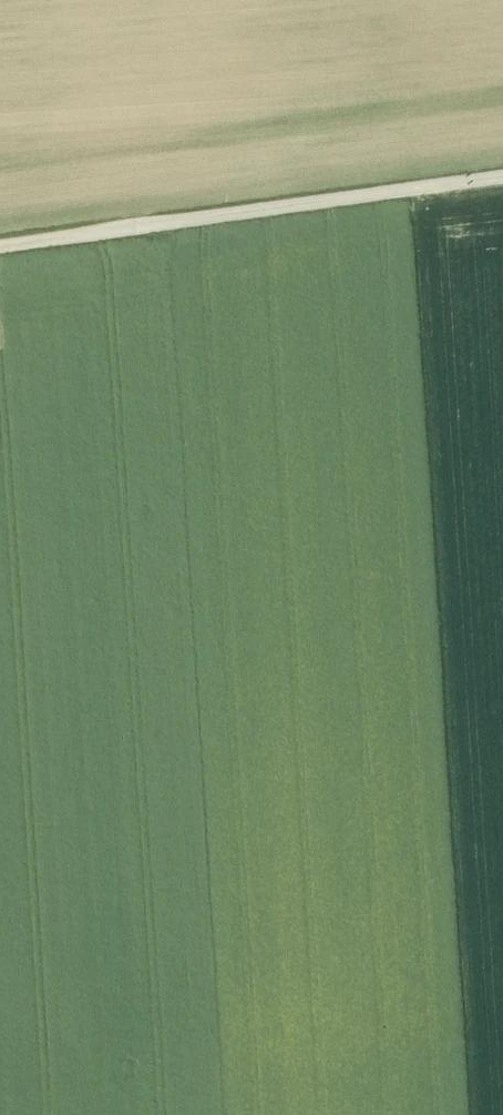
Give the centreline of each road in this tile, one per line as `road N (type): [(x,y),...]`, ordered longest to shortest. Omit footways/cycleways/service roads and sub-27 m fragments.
road 1 (track): [(0,248),(502,179)]

